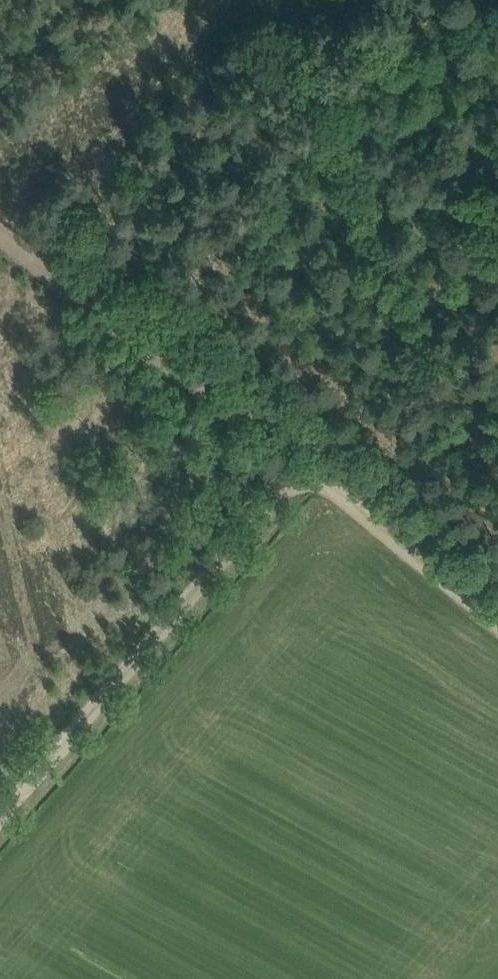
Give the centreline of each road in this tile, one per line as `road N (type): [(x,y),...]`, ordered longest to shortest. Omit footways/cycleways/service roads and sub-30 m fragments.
road 1 (track): [(461,0),(139,341)]
road 2 (track): [(0,816),(303,467)]
road 3 (track): [(0,229),(303,467)]
road 4 (unclassified): [(303,467),(497,619)]

